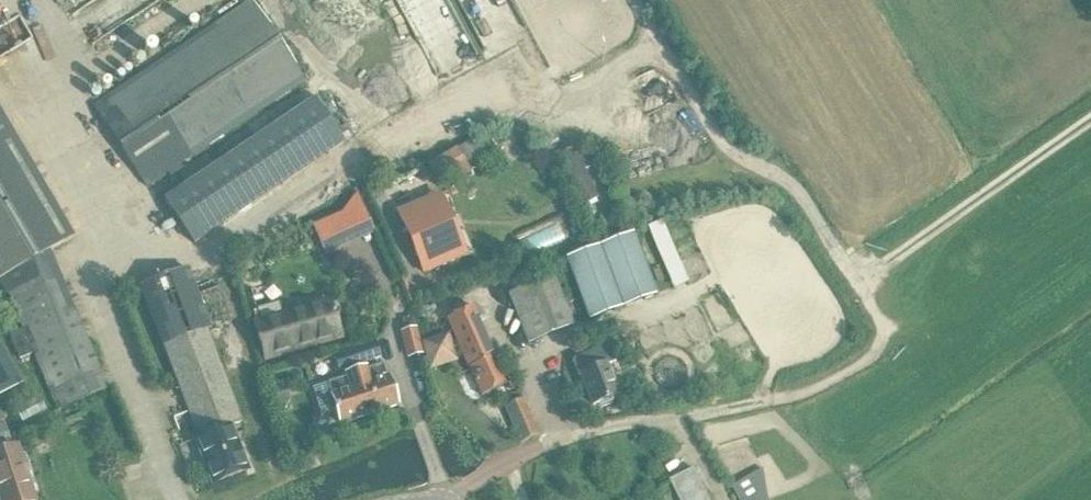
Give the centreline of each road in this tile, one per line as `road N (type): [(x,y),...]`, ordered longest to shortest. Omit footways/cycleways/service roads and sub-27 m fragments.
road 1 (track): [(676,419),(807,392),(871,359),(883,342),(882,324),(795,188),(725,147),(636,0)]
road 2 (track): [(860,281),(1090,120)]

